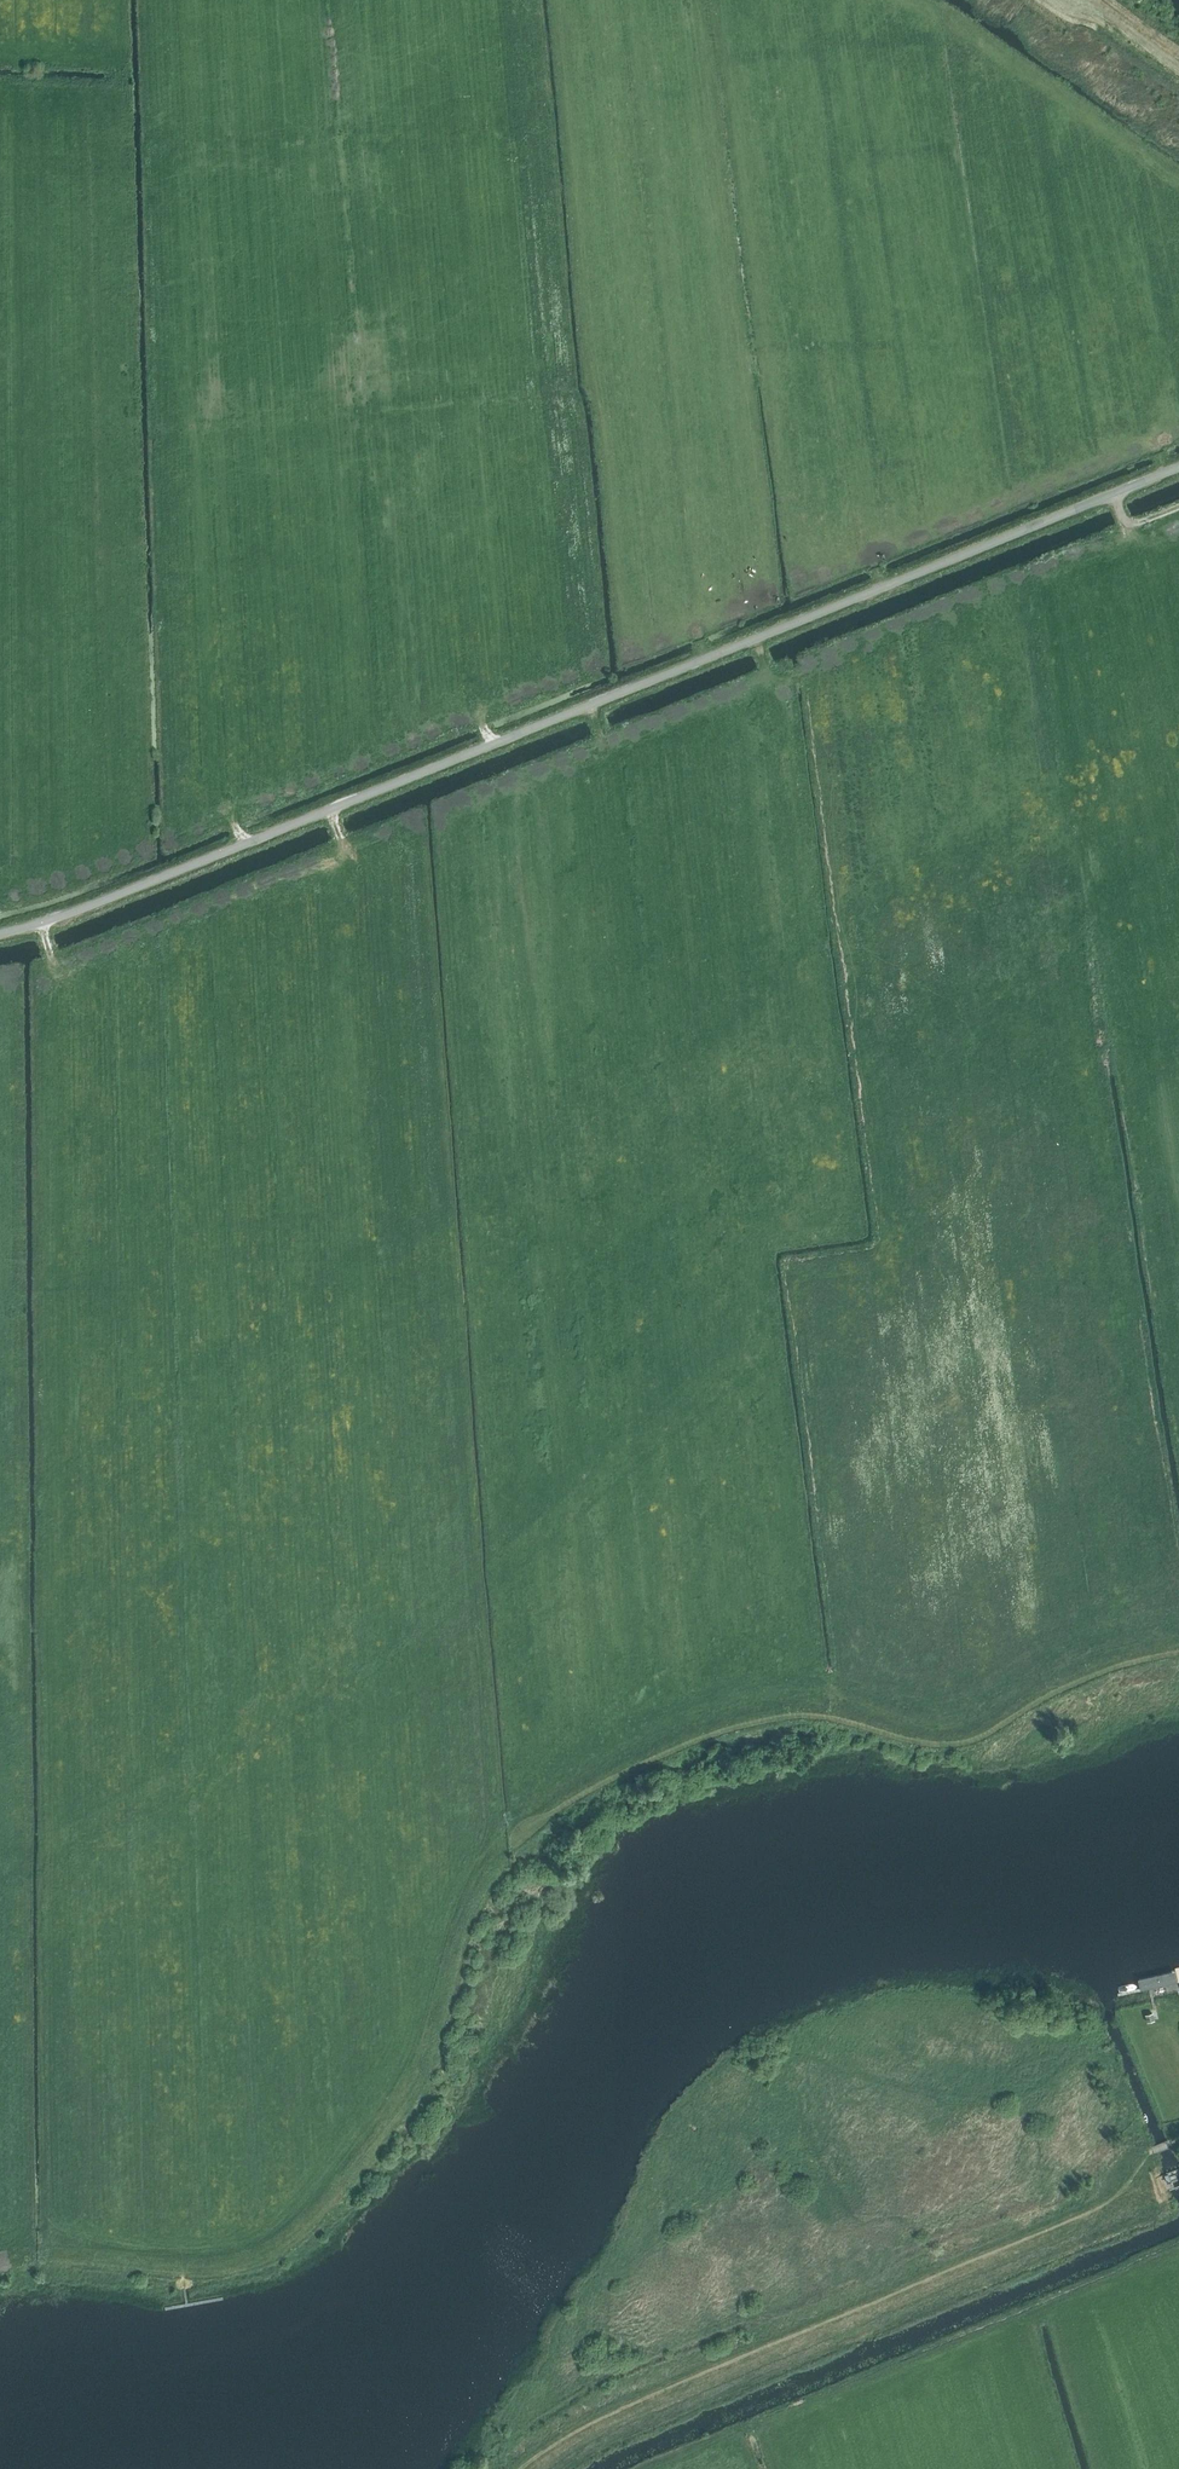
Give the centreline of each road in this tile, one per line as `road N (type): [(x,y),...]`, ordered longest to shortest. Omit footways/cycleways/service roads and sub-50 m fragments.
road 1 (unclassified): [(0,938),(77,918),(1178,470)]
road 2 (track): [(521,2468),(629,2405),(1092,2211),(1146,2153),(1178,2139)]

